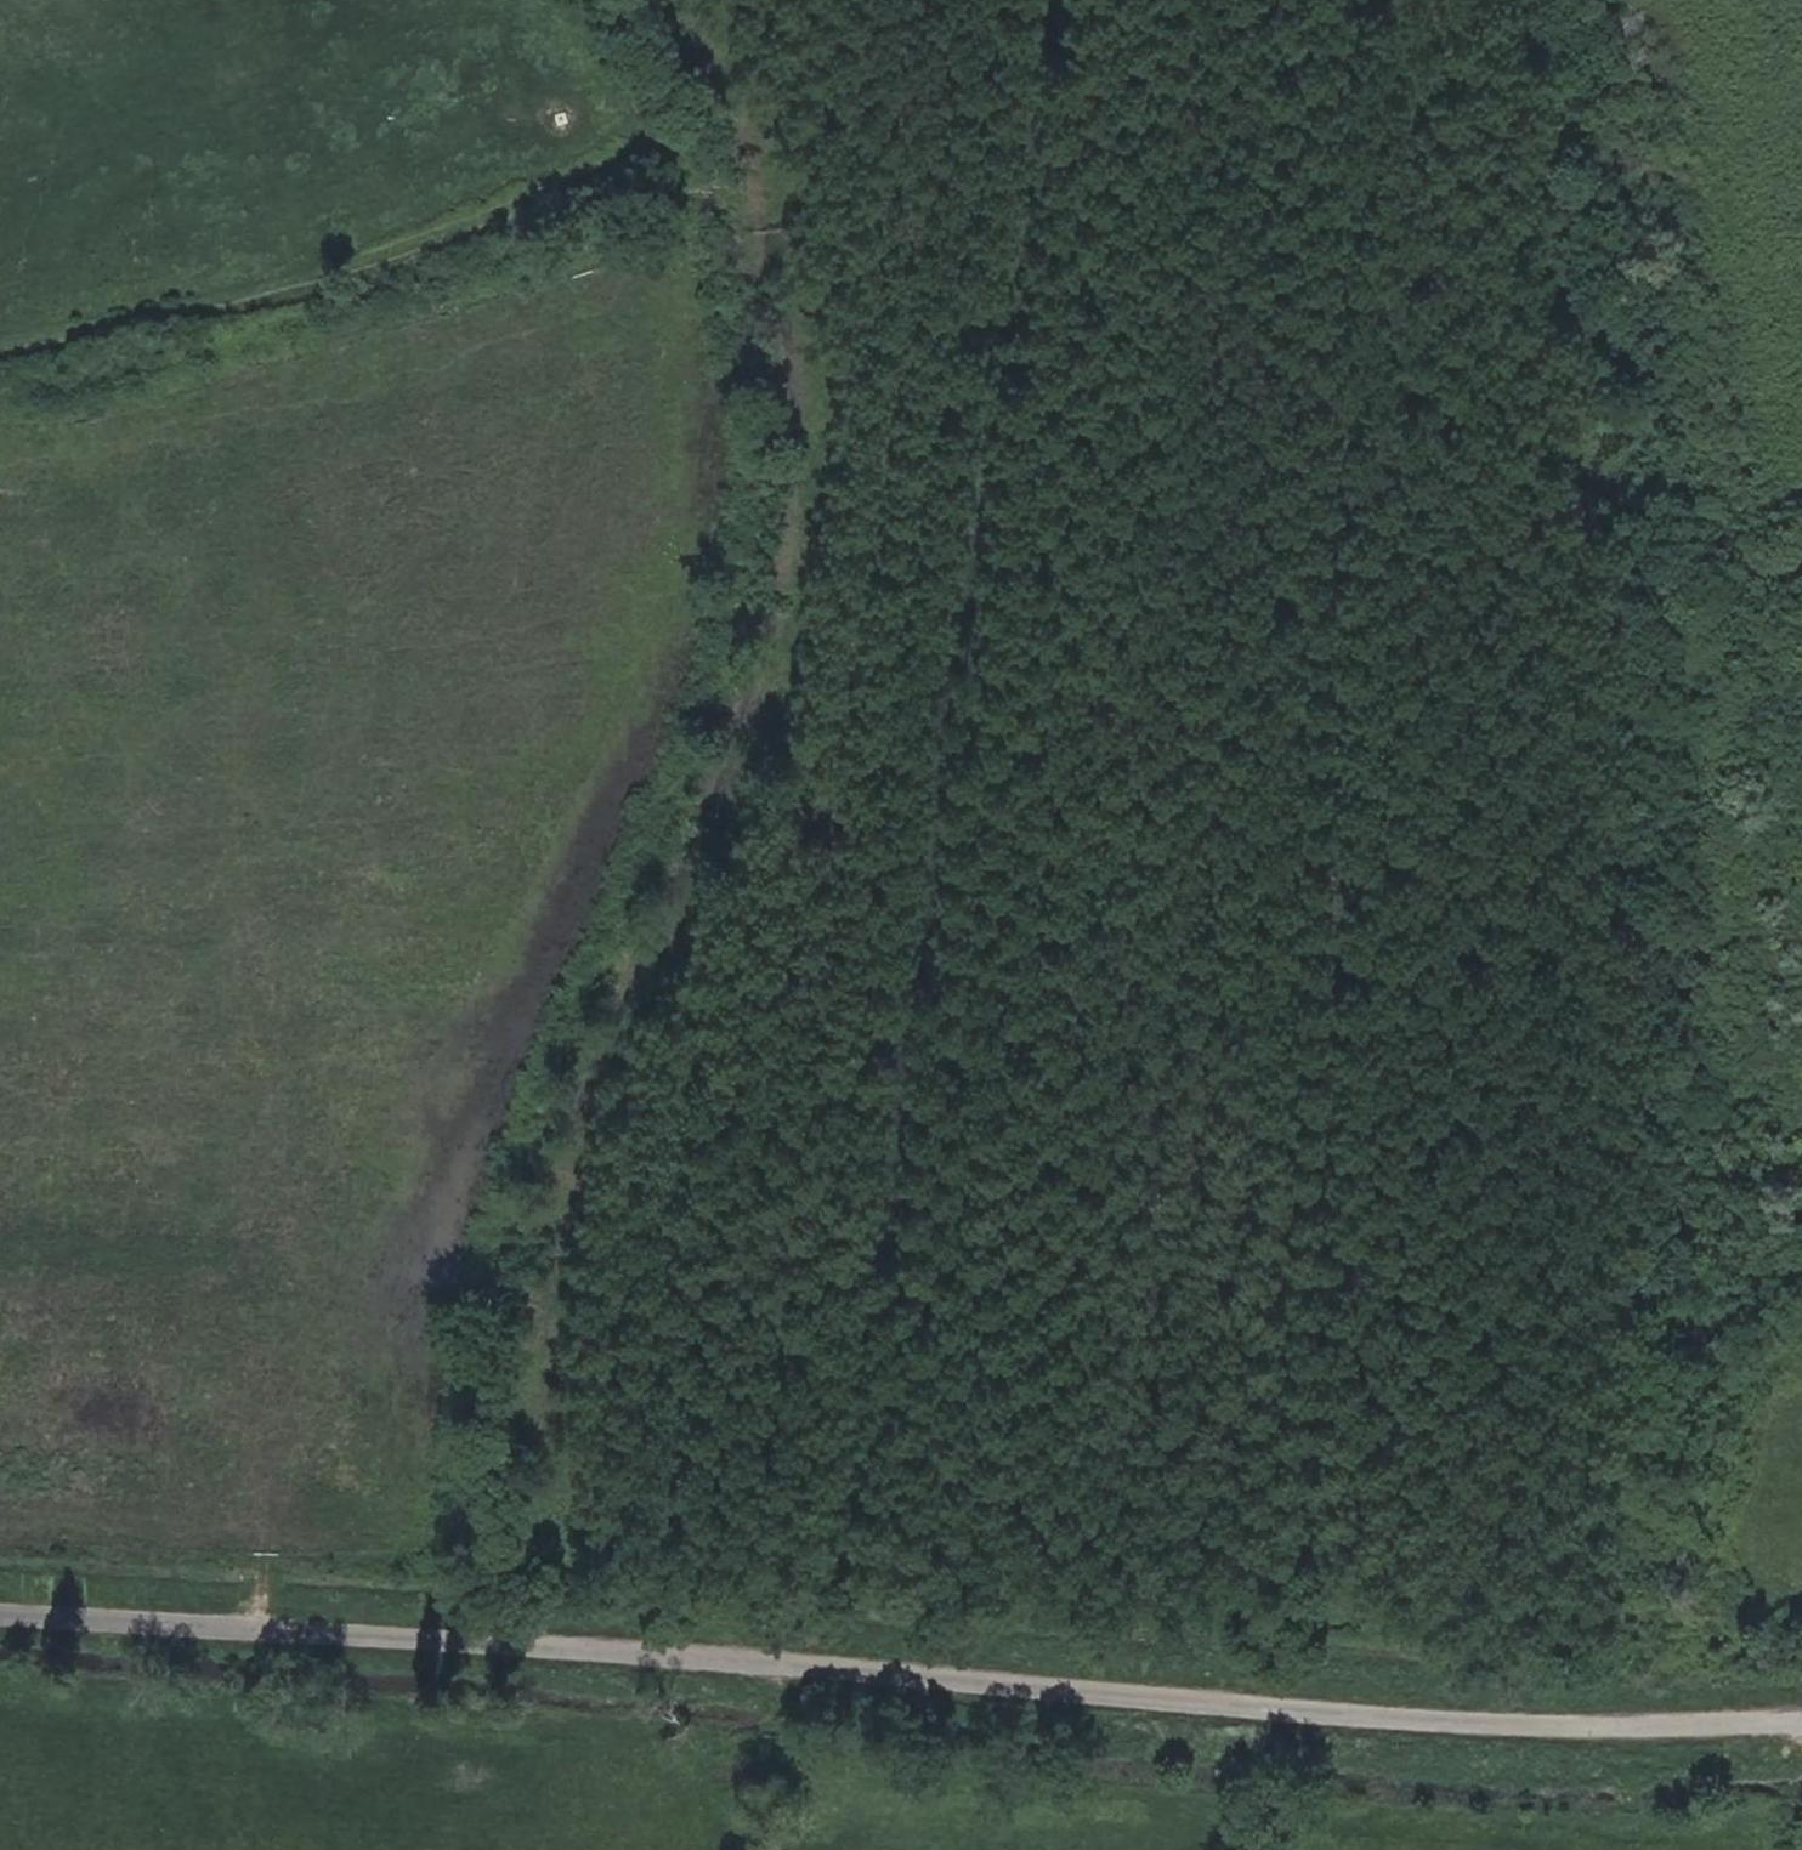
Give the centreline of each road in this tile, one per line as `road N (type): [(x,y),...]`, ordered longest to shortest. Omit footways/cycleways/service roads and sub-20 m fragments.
road 1 (unclassified): [(0,1616),(441,1638),(1476,1724),(1598,1729),(1801,1719)]
road 2 (track): [(0,343),(176,322),(443,239),(644,165),(633,103),(582,0)]

